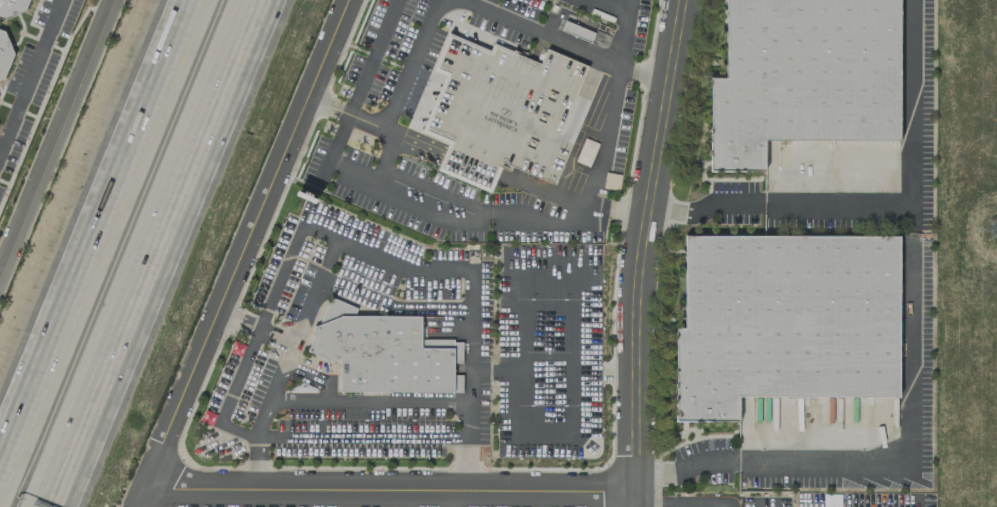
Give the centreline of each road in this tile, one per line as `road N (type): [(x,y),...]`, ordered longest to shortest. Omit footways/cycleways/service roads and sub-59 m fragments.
road 1 (residential): [(349,0),(136,506)]
road 2 (motorway): [(43,506),(250,0)]
road 3 (residential): [(683,0),(639,281),(636,506)]
road 4 (residential): [(143,490),(636,493)]
road 5 (motorway): [(186,0),(0,453)]
road 6 (residential): [(109,0),(0,269)]

